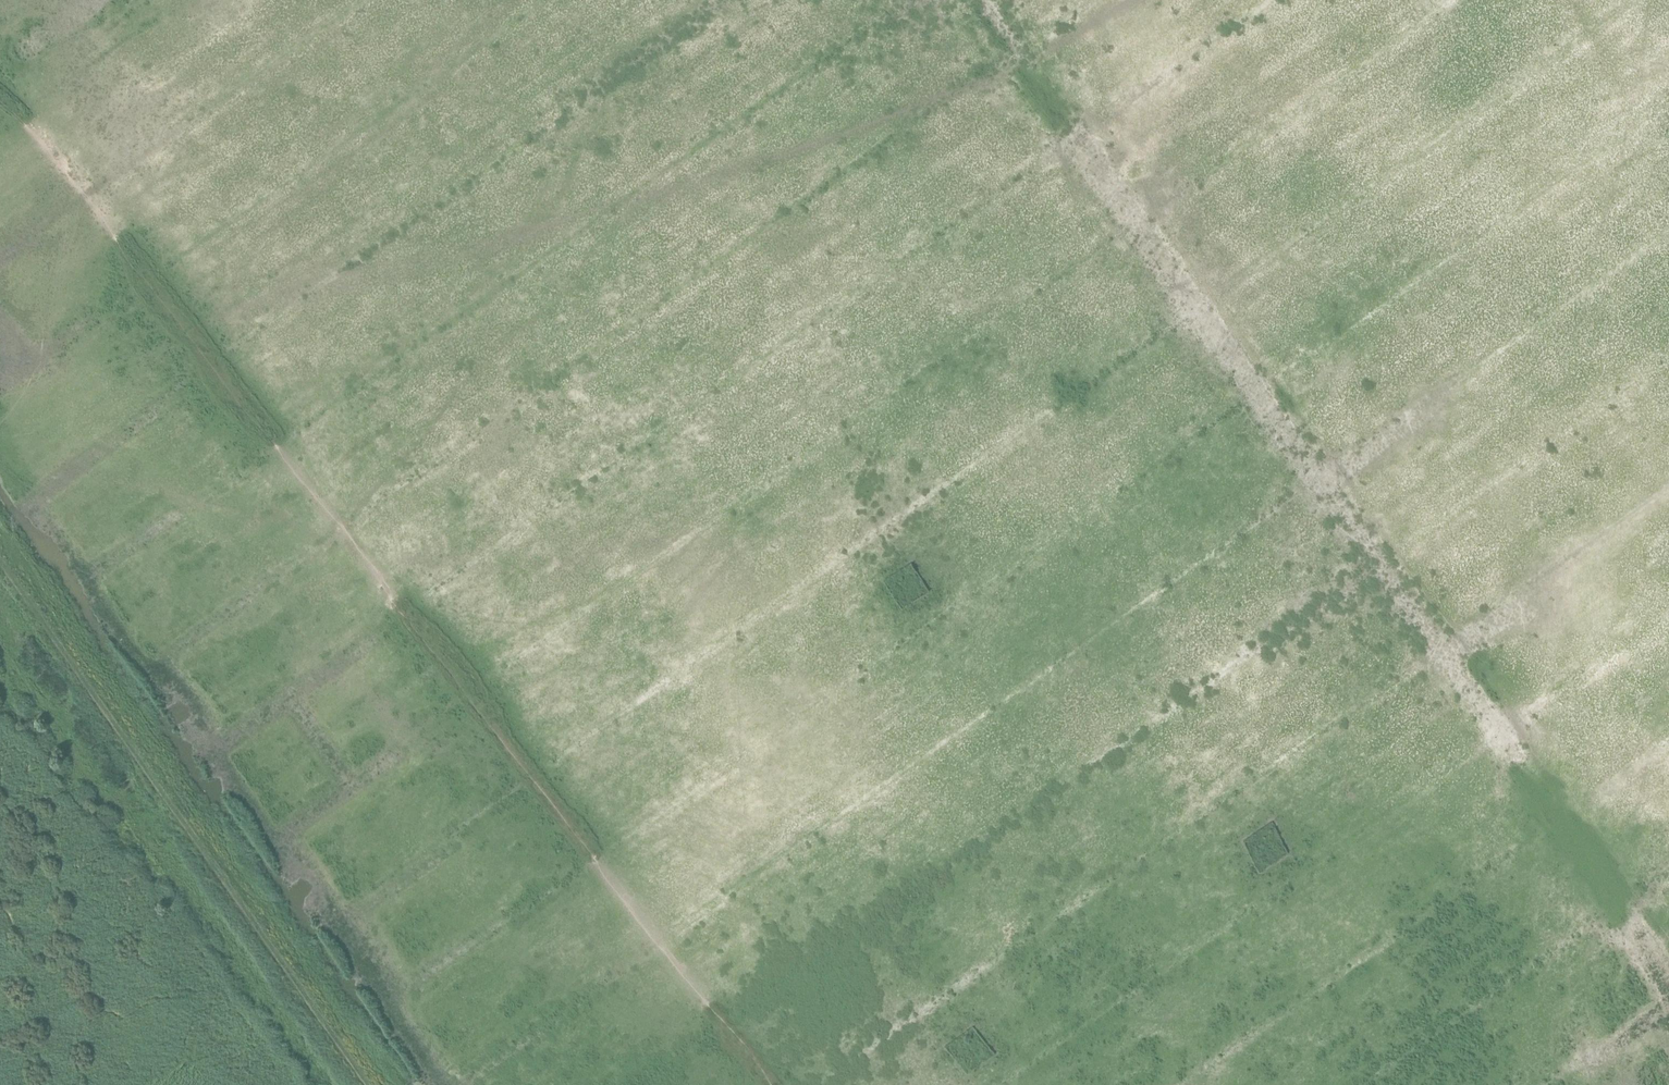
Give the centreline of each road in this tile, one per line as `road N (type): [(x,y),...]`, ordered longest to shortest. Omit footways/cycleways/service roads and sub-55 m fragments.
road 1 (track): [(0,554),(374,1084)]

